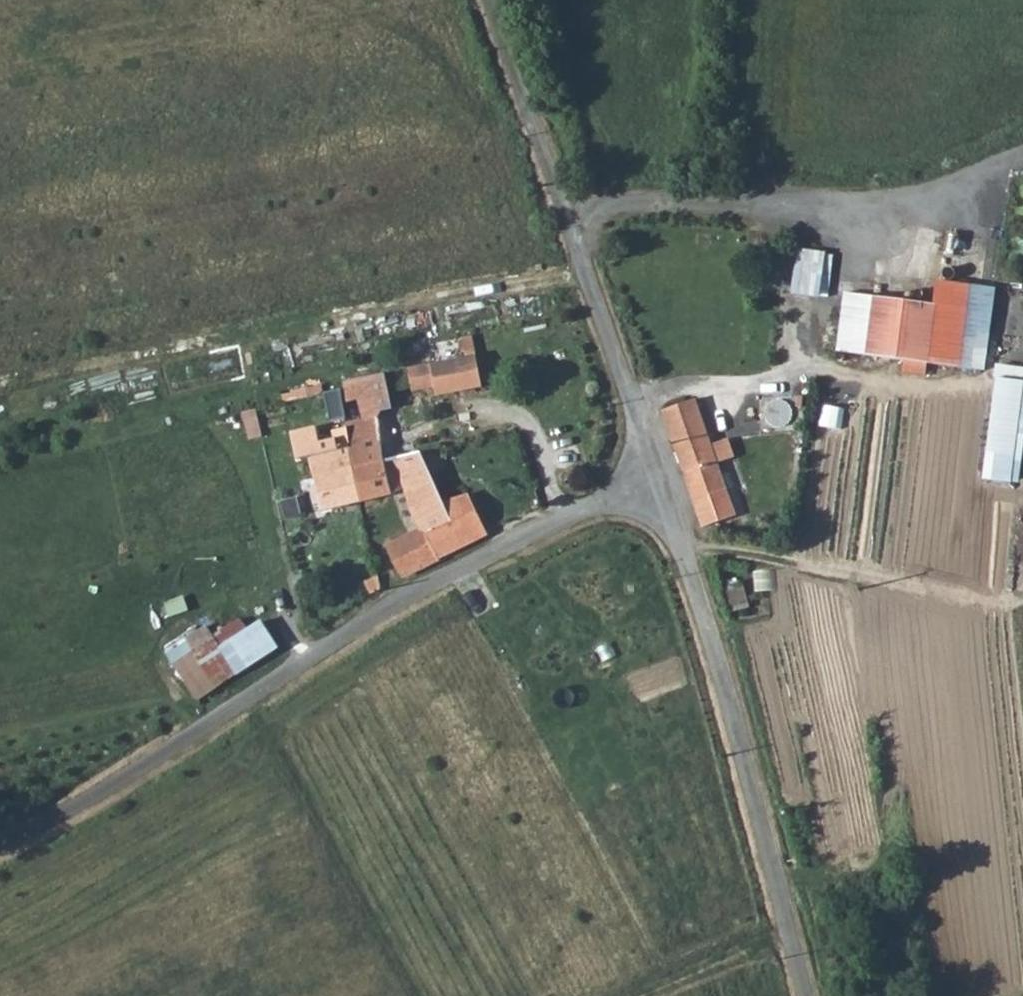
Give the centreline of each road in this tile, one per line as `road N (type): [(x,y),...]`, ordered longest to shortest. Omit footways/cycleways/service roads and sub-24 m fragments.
road 1 (unclassified): [(0,845),(99,794),(434,583),(659,483)]
road 2 (unclassified): [(805,995),(743,750),(659,483)]
road 3 (unclassified): [(659,483),(491,0)]
road 4 (track): [(568,218),(597,206),(654,201),(872,211),(1022,156)]
road 5 (track): [(1022,592),(815,563),(686,558)]

